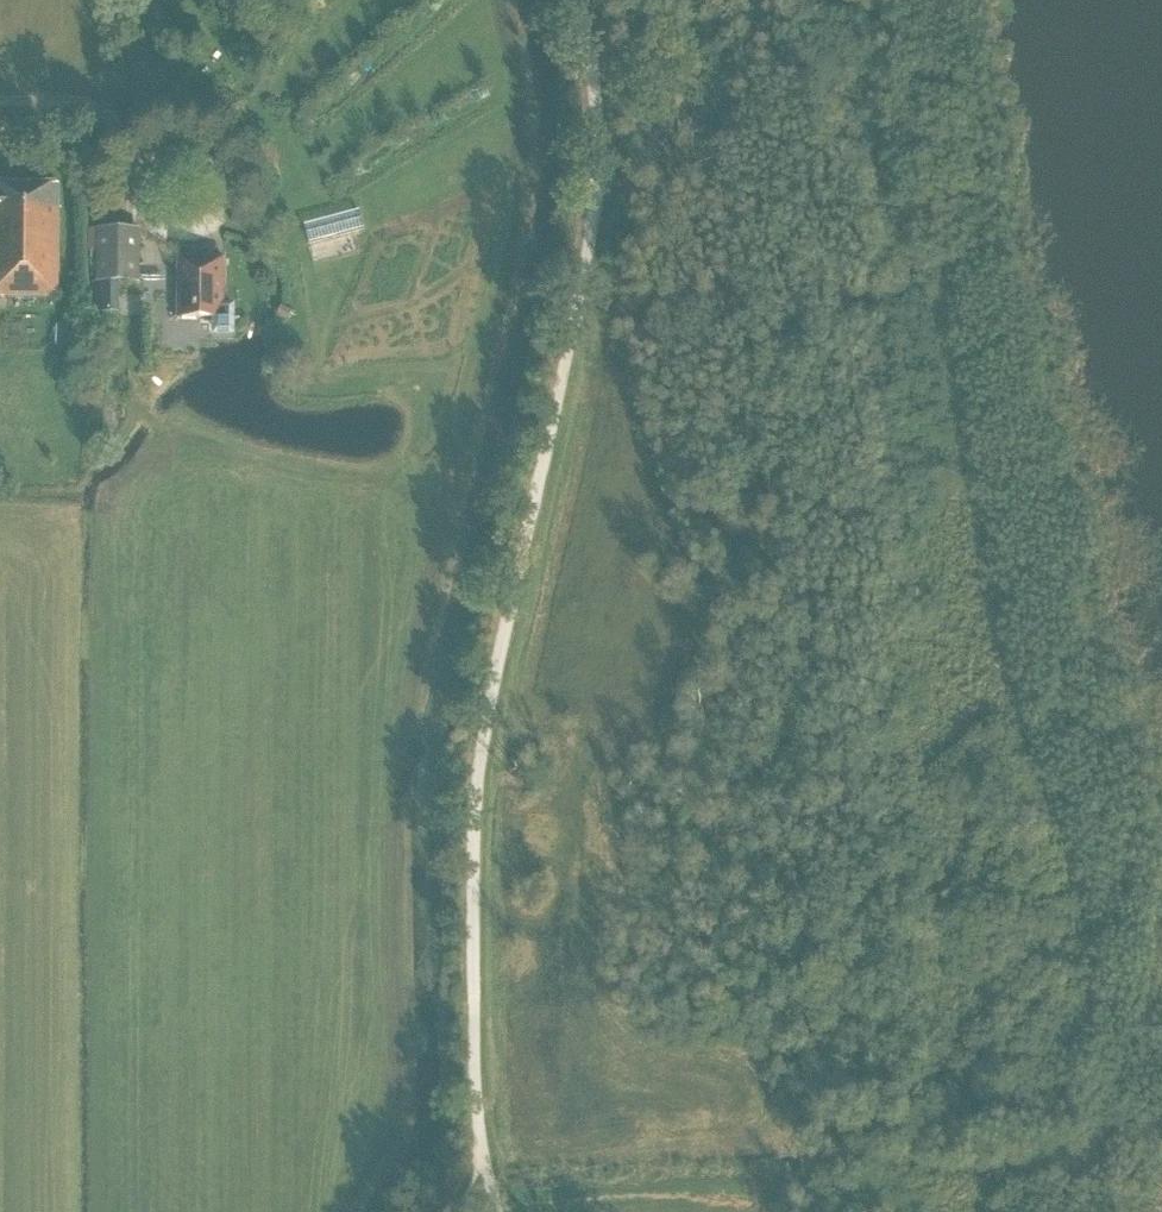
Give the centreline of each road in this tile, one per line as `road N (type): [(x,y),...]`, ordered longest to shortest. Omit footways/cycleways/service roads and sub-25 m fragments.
road 1 (track): [(578,0),(598,135),(595,194),(482,754),(474,830),(470,1019),(482,1170)]
road 2 (track): [(343,0),(212,151)]

